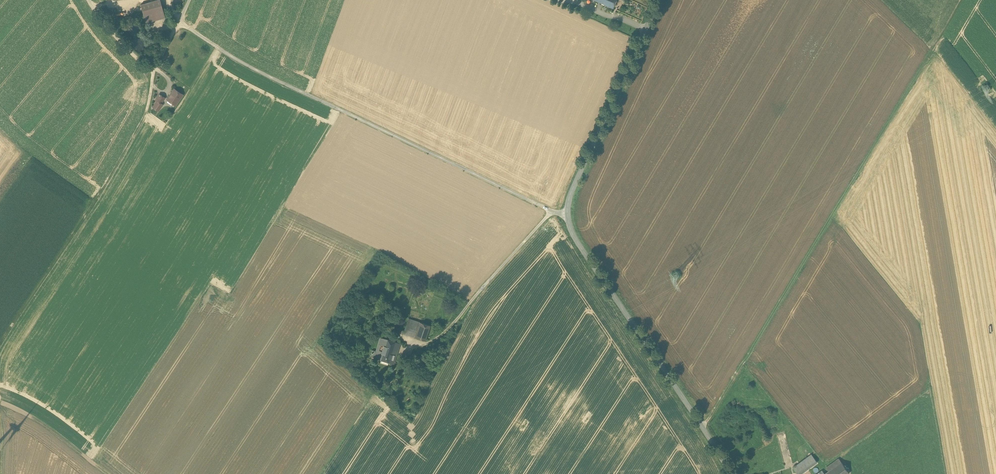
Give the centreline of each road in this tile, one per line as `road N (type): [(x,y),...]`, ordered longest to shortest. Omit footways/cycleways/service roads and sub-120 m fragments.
road 1 (track): [(702,427),(962,0)]
road 2 (unclassified): [(568,214),(246,65),(178,21),(189,0)]
road 3 (track): [(0,348),(148,112),(153,78)]
road 4 (secondary): [(568,214),(572,232),(730,473)]
road 5 (secondary): [(658,0),(568,214)]
road 6 (track): [(89,0),(153,78),(178,21)]
road 7 (track): [(0,401),(45,425),(105,473)]

